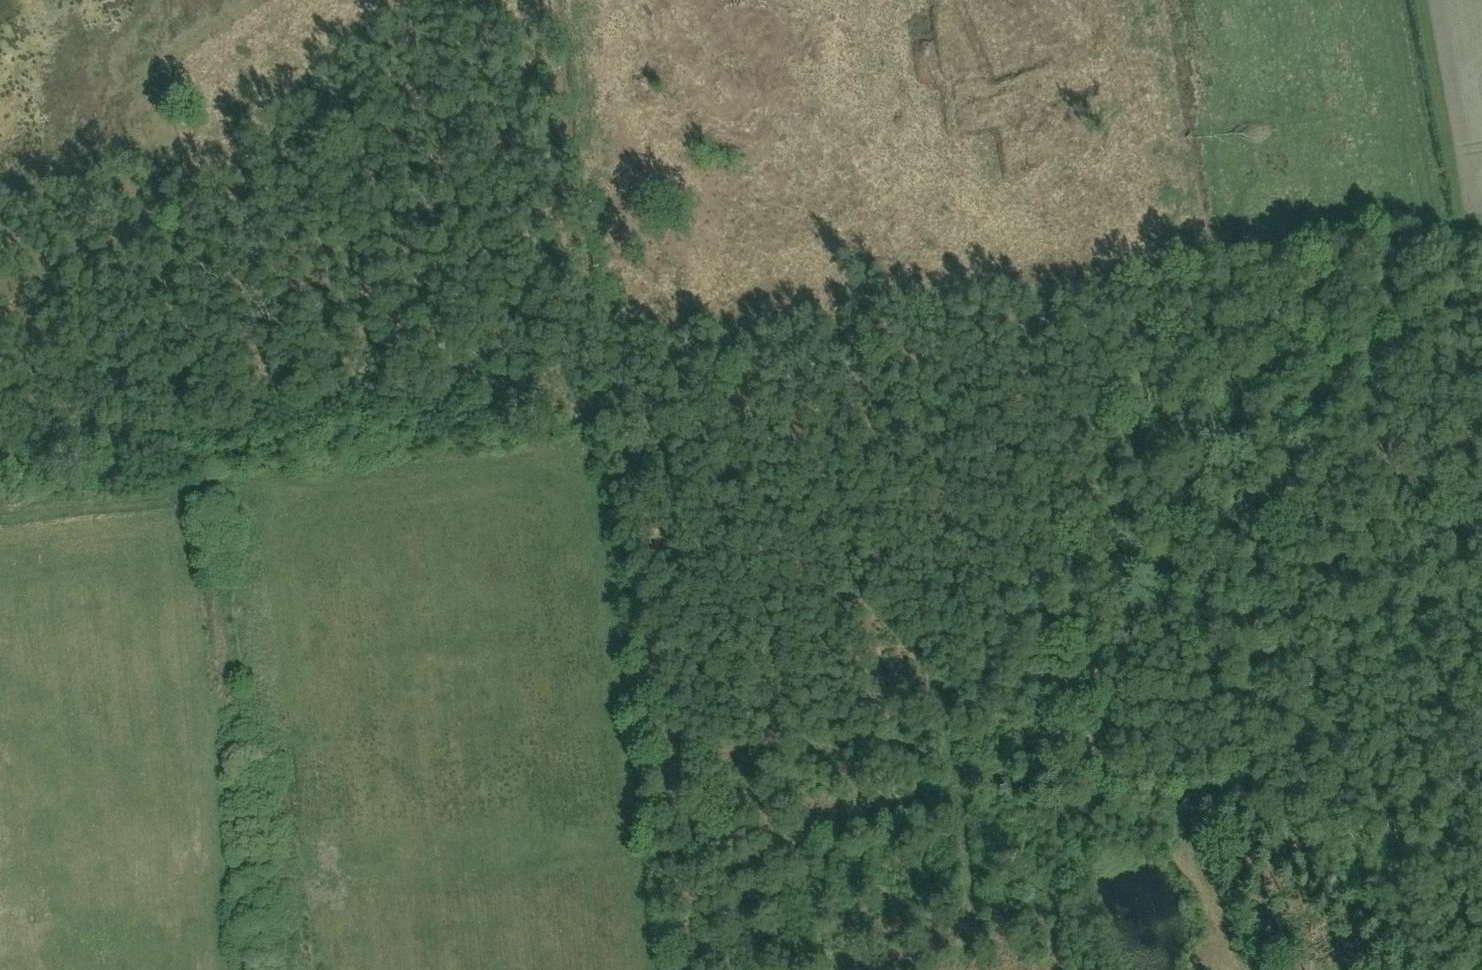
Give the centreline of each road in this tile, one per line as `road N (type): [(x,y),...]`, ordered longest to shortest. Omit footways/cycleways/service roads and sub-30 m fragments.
road 1 (track): [(0,305),(66,279),(134,209),(181,62),(251,0)]
road 2 (track): [(1475,231),(1440,222),(1429,204),(1390,0)]

